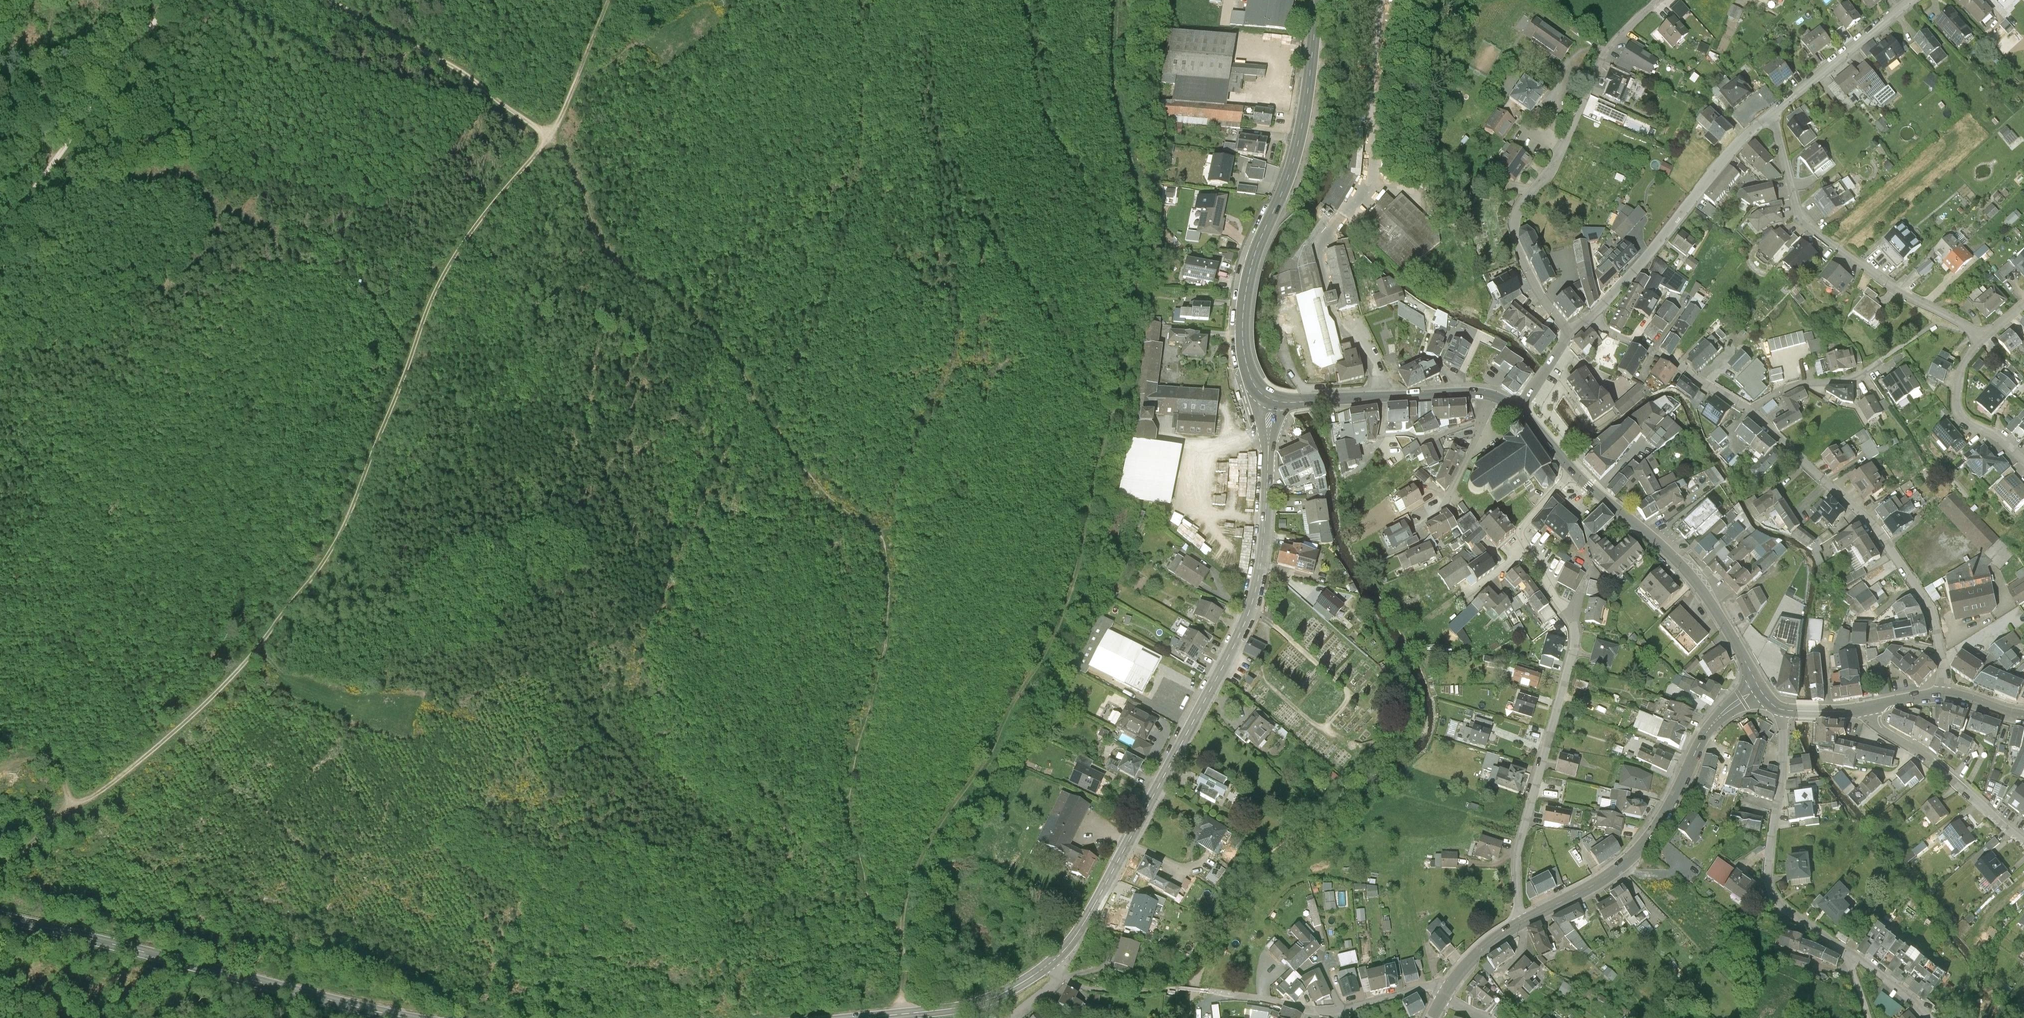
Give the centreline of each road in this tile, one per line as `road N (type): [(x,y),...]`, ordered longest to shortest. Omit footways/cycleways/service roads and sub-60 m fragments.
road 1 (track): [(328,0),(456,69),(547,134),(451,259),(339,541),(309,583),(186,722),(0,865)]
road 2 (track): [(903,1015),(905,909),(917,866),(986,761),(1061,619),(1126,347),(1140,208),(1112,62),(1115,0)]
road 3 (secondary): [(1271,397),(1263,550),(1251,608),(1078,933),(1050,964),(1000,996),(873,1017)]
road 4 (residential): [(1591,319),(1749,411),(1863,514),(1932,609),(1948,694)]
road 5 (secondary): [(417,1017),(206,979),(0,921)]
road 6 (secondary): [(1317,0),(1300,138),(1244,303),(1245,356),(1271,397)]
road 7 (residential): [(1522,923),(1516,865),(1575,630),(1525,543)]
road 8 (residential): [(1571,336),(1518,256),(1513,219),(1553,167),(1606,52),(1657,0)]
road 9 (secondary): [(1758,686),(1704,586),(1588,486),(1519,410)]
road 10 (secondary): [(1758,686),(1712,723),(1641,850),(1522,923)]
road 11 (residential): [(1769,116),(1801,221),(1911,301),(1987,343)]
road 12 (residential): [(1783,711),(1768,878),(1793,917),(1845,949)]
road 13 (residential): [(1591,319),(1769,116)]
road 14 (secondary): [(1519,410),(1478,393),(1271,397)]
road 15 (track): [(0,236),(127,61)]
road 16 (residential): [(1865,708),(1877,726),(1932,762),(2023,843)]
road 17 (residential): [(1769,116),(1916,0)]
road 18 (track): [(1059,979),(1110,994),(1219,994)]
road 19 (residential): [(1987,343),(1961,382),(1961,420),(2023,466)]
road 20 (track): [(547,134),(610,0)]
road 21 (residential): [(1219,994),(1307,1012),(1347,1011)]

